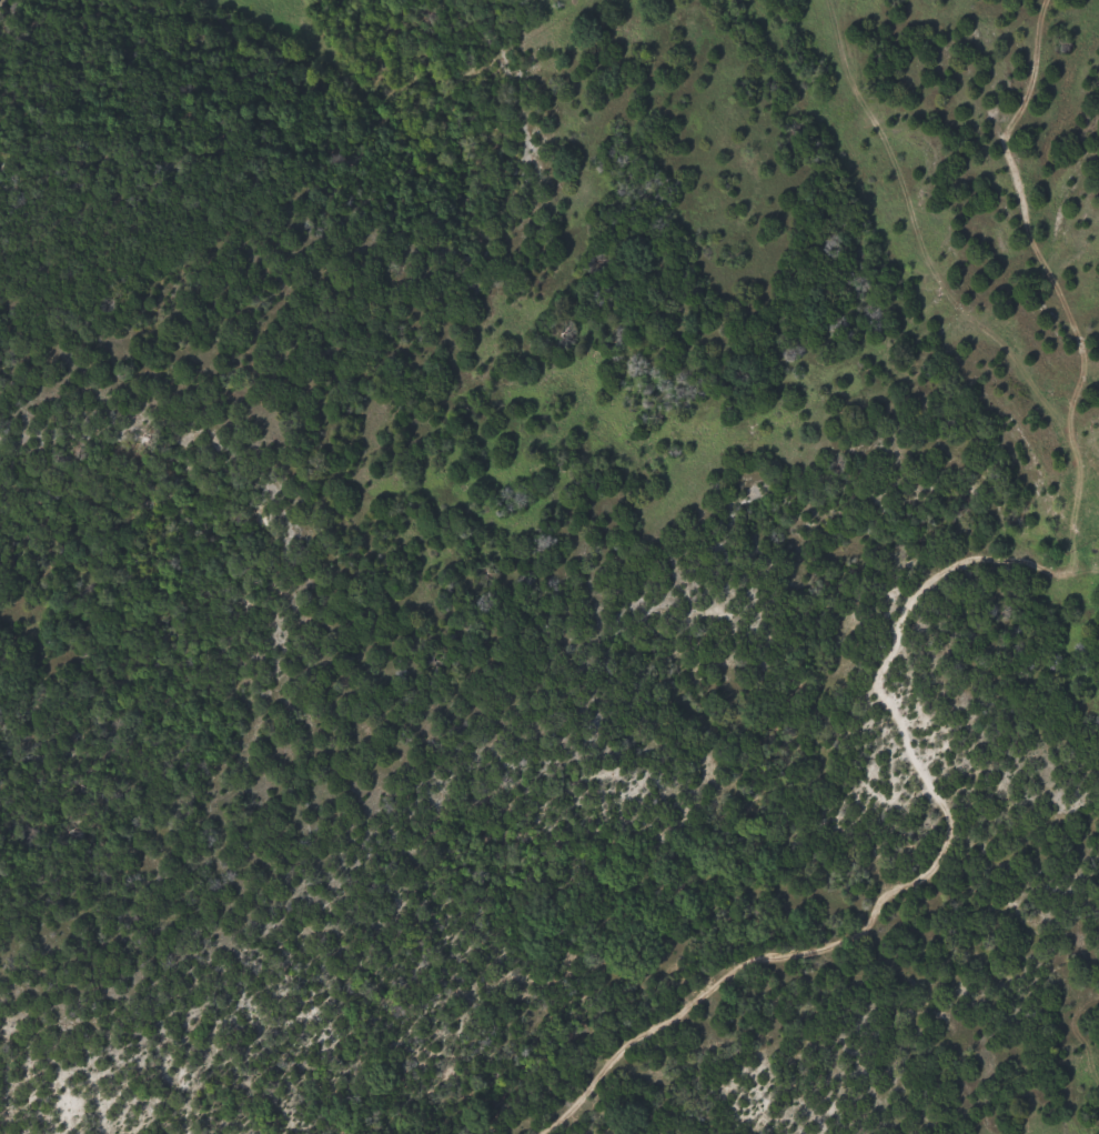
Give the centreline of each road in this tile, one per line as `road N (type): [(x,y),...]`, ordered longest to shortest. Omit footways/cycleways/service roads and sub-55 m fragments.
road 1 (residential): [(1098,949),(736,820),(385,1133)]

